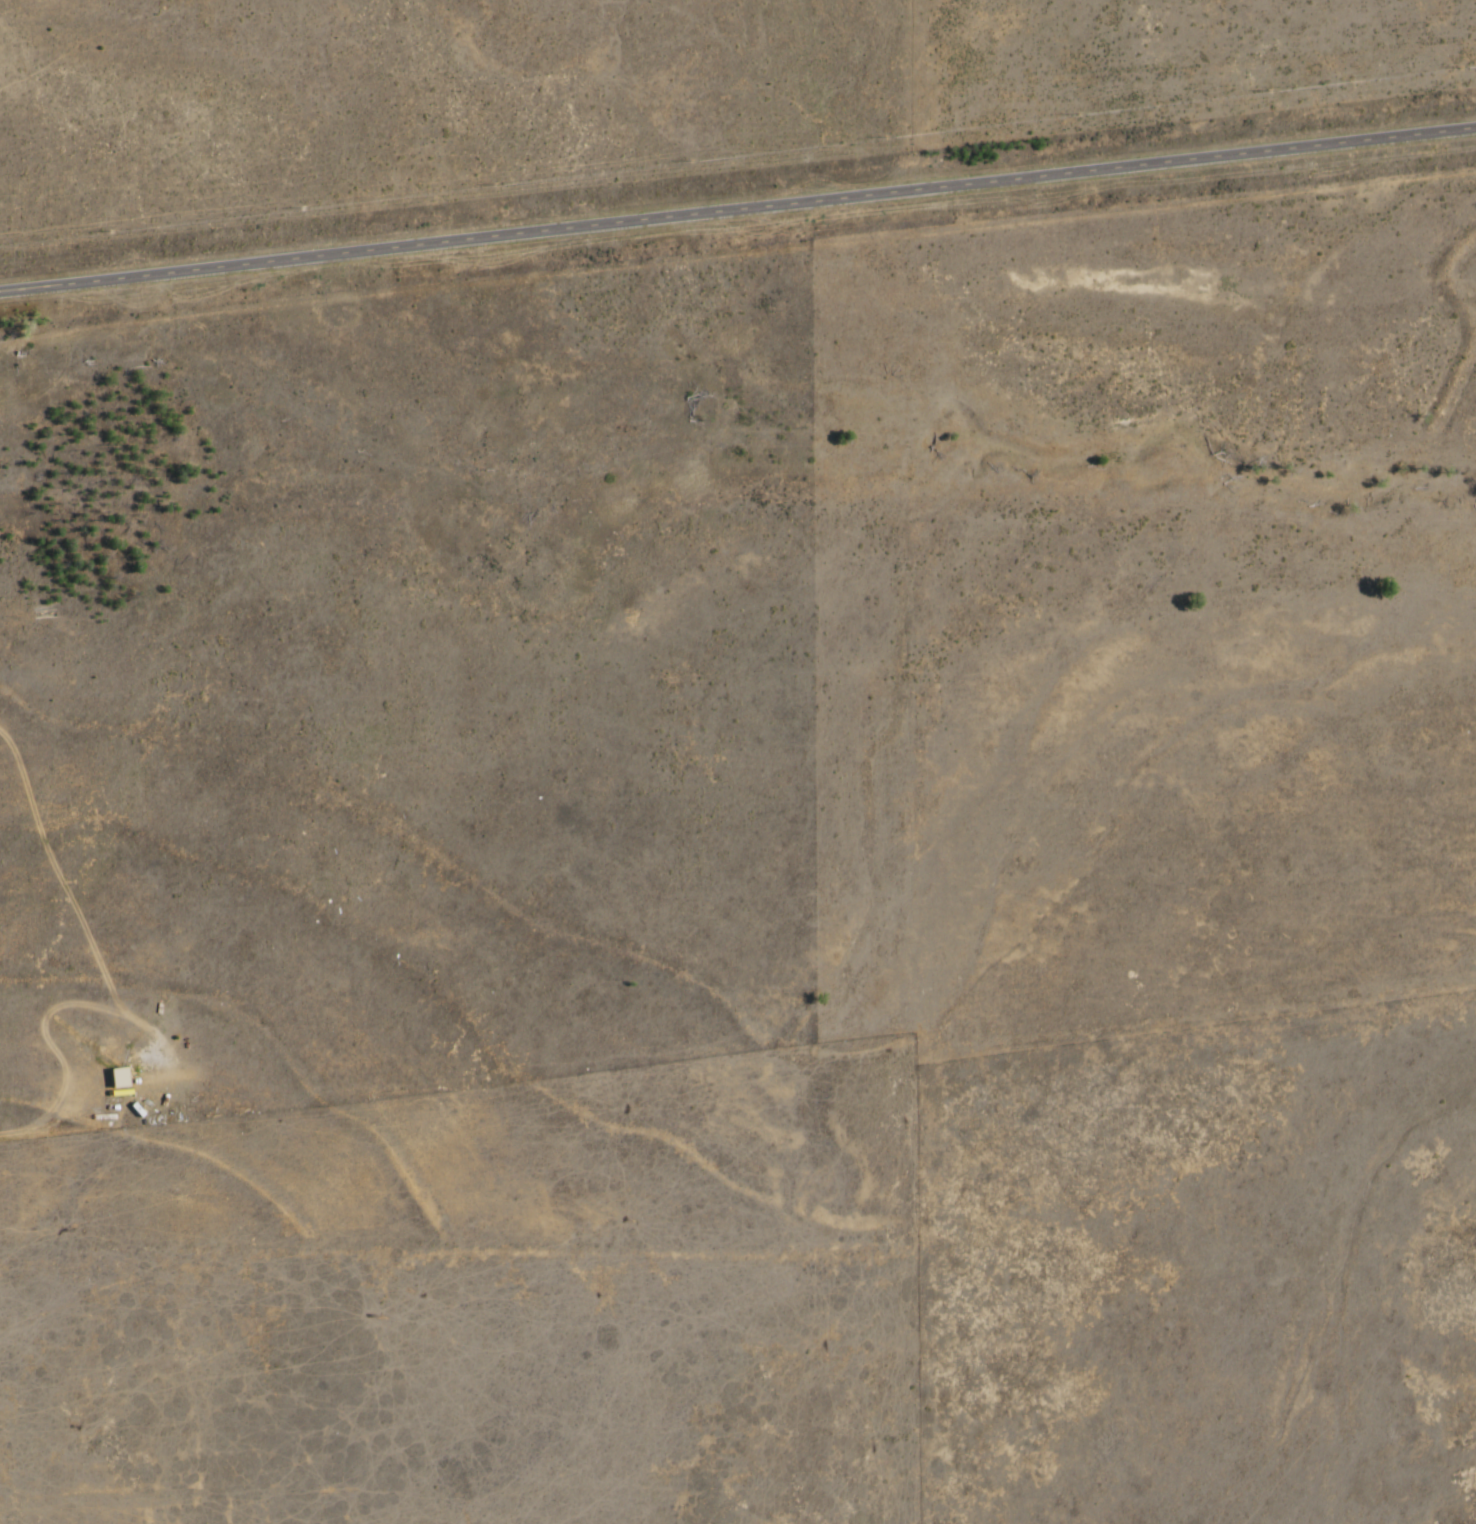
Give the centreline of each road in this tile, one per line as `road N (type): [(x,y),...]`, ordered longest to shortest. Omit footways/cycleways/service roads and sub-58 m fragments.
road 1 (secondary): [(0,299),(1475,137)]

